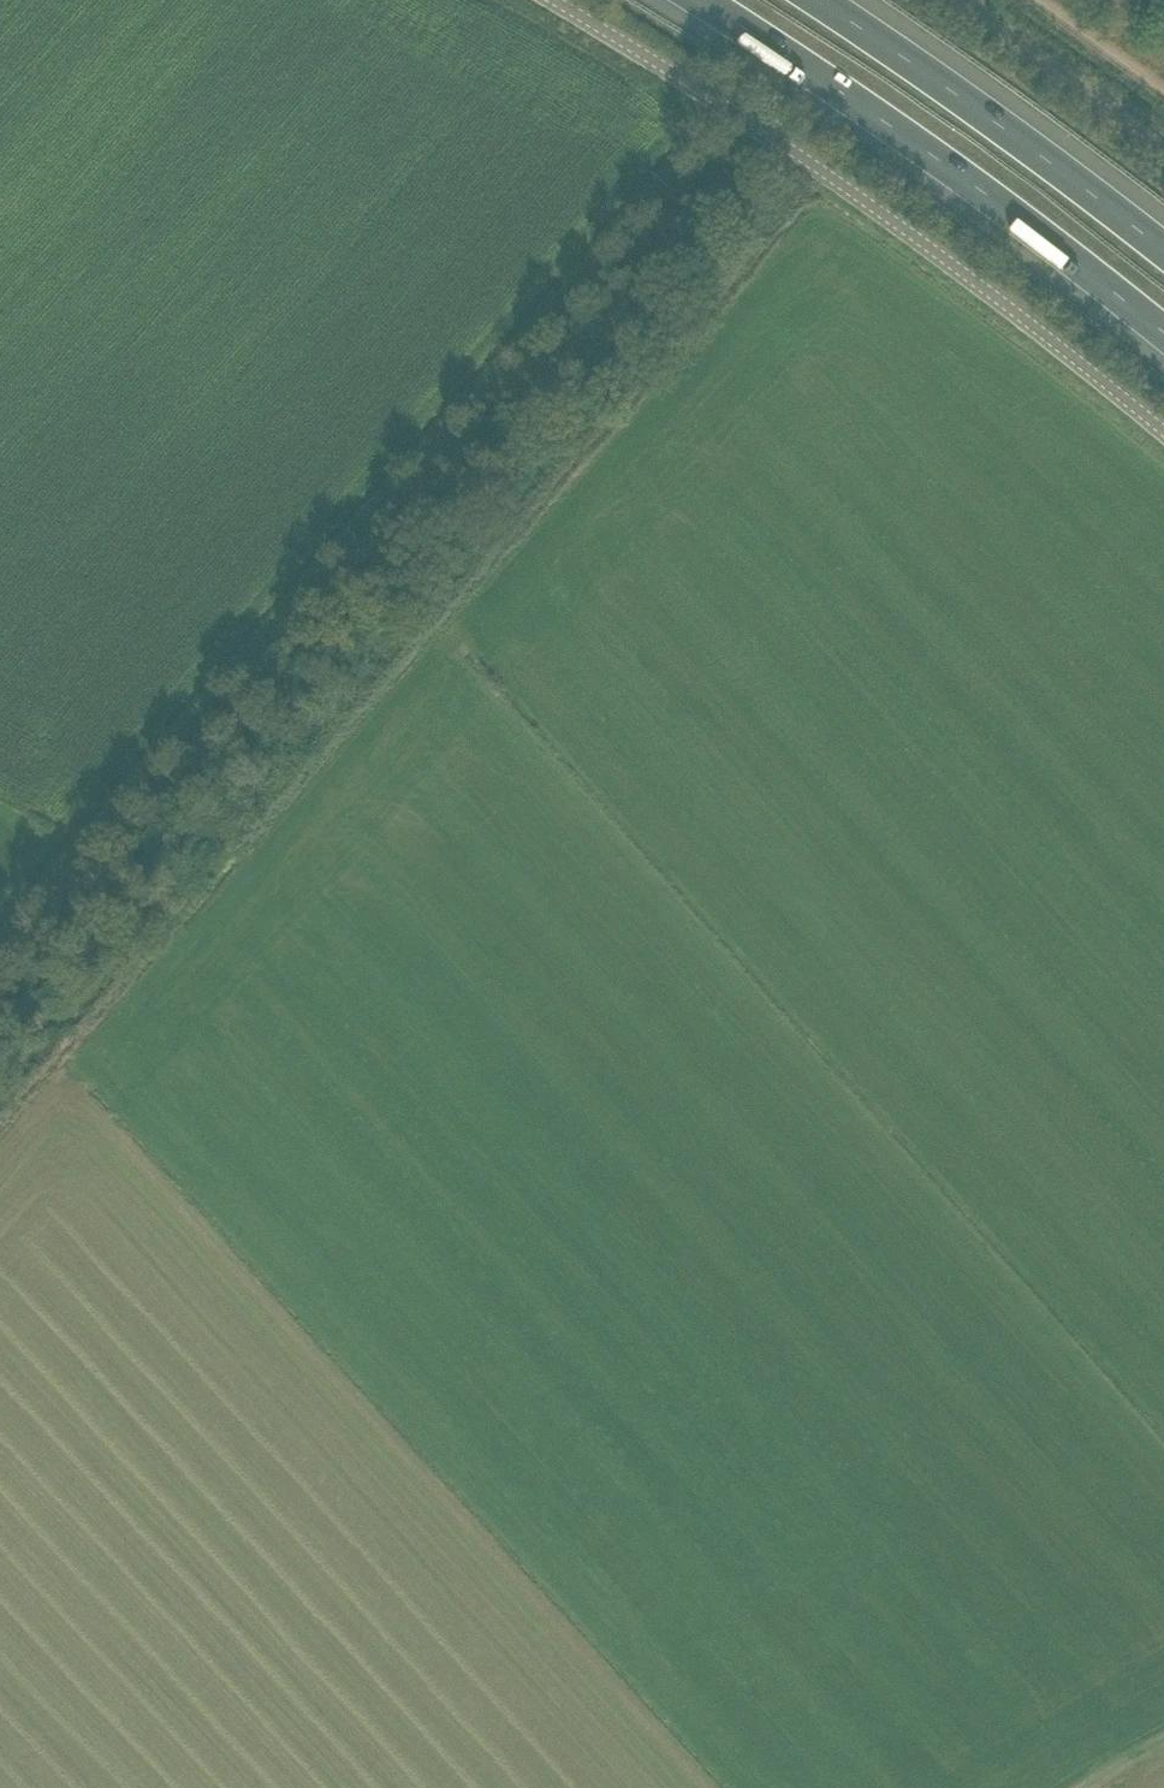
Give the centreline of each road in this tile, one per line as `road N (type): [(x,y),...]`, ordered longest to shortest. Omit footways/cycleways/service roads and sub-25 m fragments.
road 1 (unclassified): [(1163,433),(1047,326),(789,134),(546,0)]
road 2 (motorway): [(683,0),(901,145),(1163,346)]
road 3 (motorway): [(1163,243),(829,0)]
road 4 (unclassified): [(1163,142),(973,0)]

